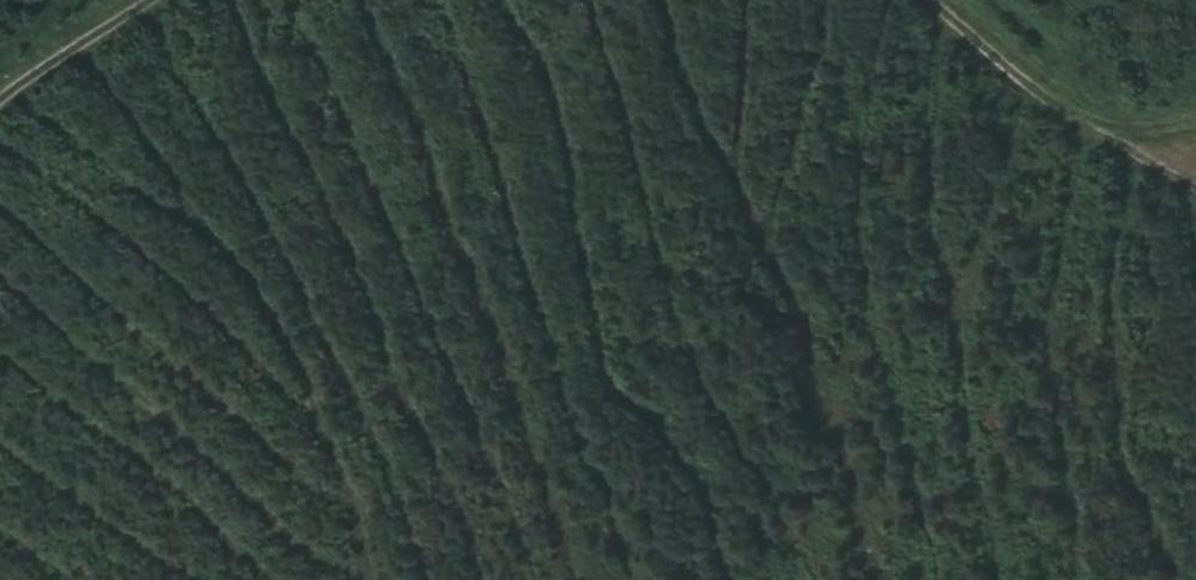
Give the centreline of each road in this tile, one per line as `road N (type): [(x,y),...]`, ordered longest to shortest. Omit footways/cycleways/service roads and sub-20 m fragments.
road 1 (track): [(130,0),(0,125)]
road 2 (track): [(1195,92),(1063,0)]

